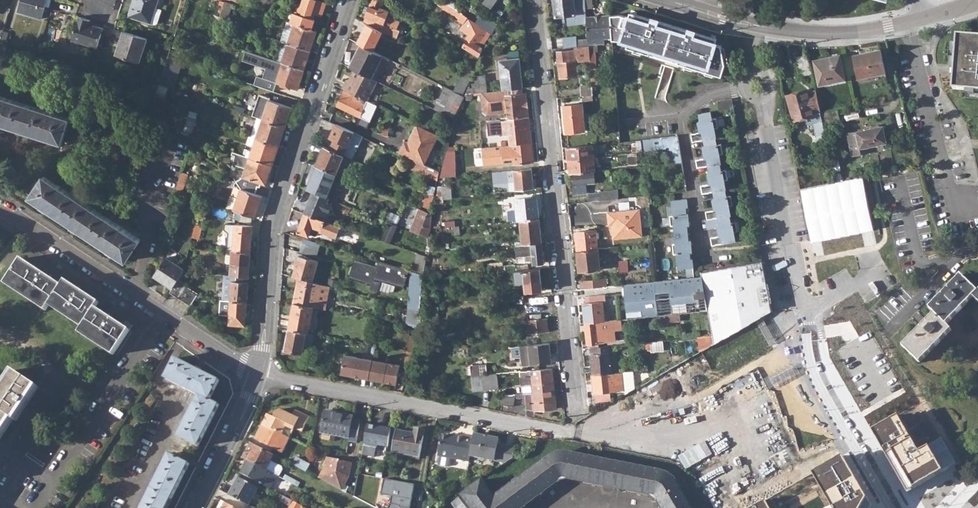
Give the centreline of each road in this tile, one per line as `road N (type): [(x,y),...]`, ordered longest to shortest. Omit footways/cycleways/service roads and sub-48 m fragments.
road 1 (residential): [(533,0),(577,410)]
road 2 (residential): [(349,0),(272,230),(258,374)]
road 3 (residential): [(258,374),(576,433)]
road 4 (residential): [(0,208),(258,374)]
road 5 (residential): [(888,507),(814,370),(807,326)]
road 6 (residential): [(908,21),(949,183),(965,205)]
road 7 (residential): [(747,25),(826,33),(908,21)]
road 8 (residential): [(683,113),(703,260)]
road 9 (residential): [(258,374),(196,507)]

